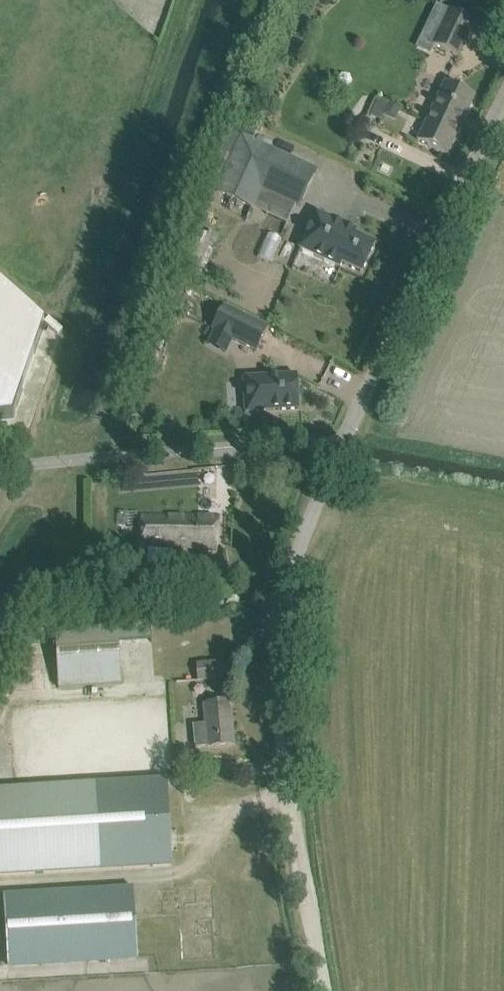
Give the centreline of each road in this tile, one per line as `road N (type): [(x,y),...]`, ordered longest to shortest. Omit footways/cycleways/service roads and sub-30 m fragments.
road 1 (unclassified): [(322,990),(288,813),(286,611),(339,448),(503,83)]

